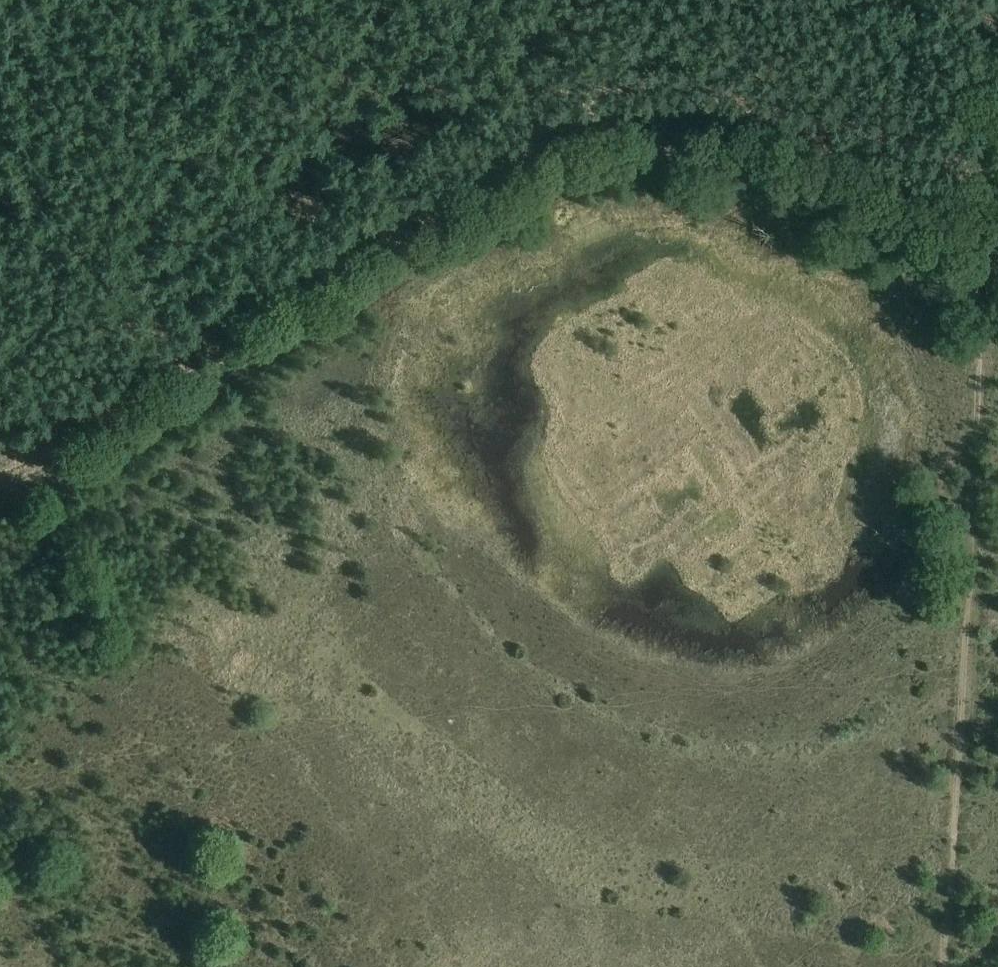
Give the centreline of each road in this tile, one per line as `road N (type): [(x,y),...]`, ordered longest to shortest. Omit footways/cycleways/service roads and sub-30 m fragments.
road 1 (track): [(0,478),(80,447),(569,166),(650,152),(731,156),(778,171),(861,218),(984,268),(997,265)]
road 2 (track): [(943,966),(997,32)]

